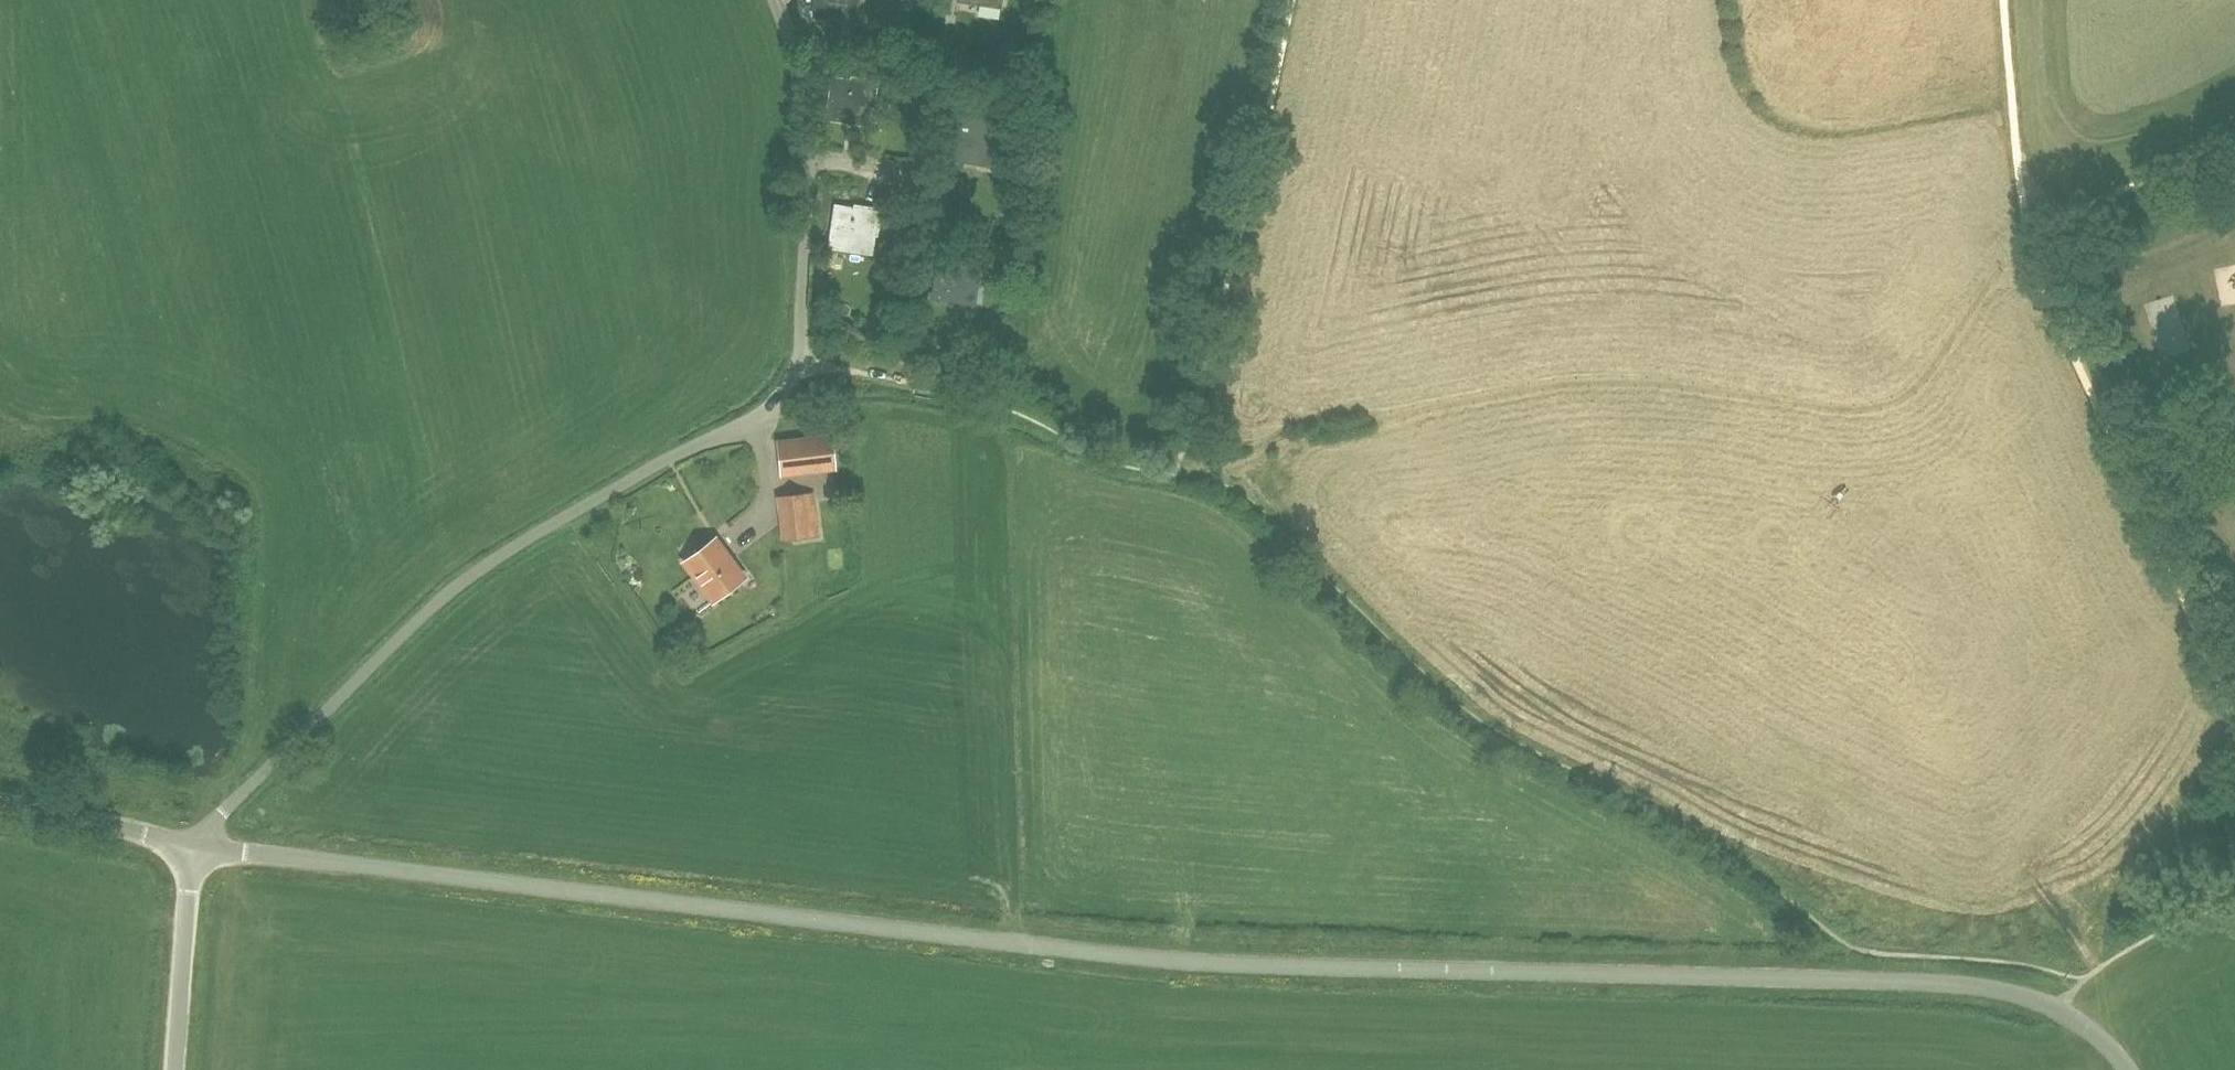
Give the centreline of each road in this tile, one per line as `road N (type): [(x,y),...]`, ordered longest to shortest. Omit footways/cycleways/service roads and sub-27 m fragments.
road 1 (unclassified): [(2125,1069),(2087,1027),(2035,1000),(1995,990),(1168,963),(195,849)]
road 2 (unclassified): [(195,849),(227,804),(458,585),(662,461),(754,418),(784,390),(801,340),(806,146),(788,39),(773,0)]
road 3 (unclassified): [(174,1069),(195,849)]
road 4 (unclassified): [(195,849),(0,802)]

